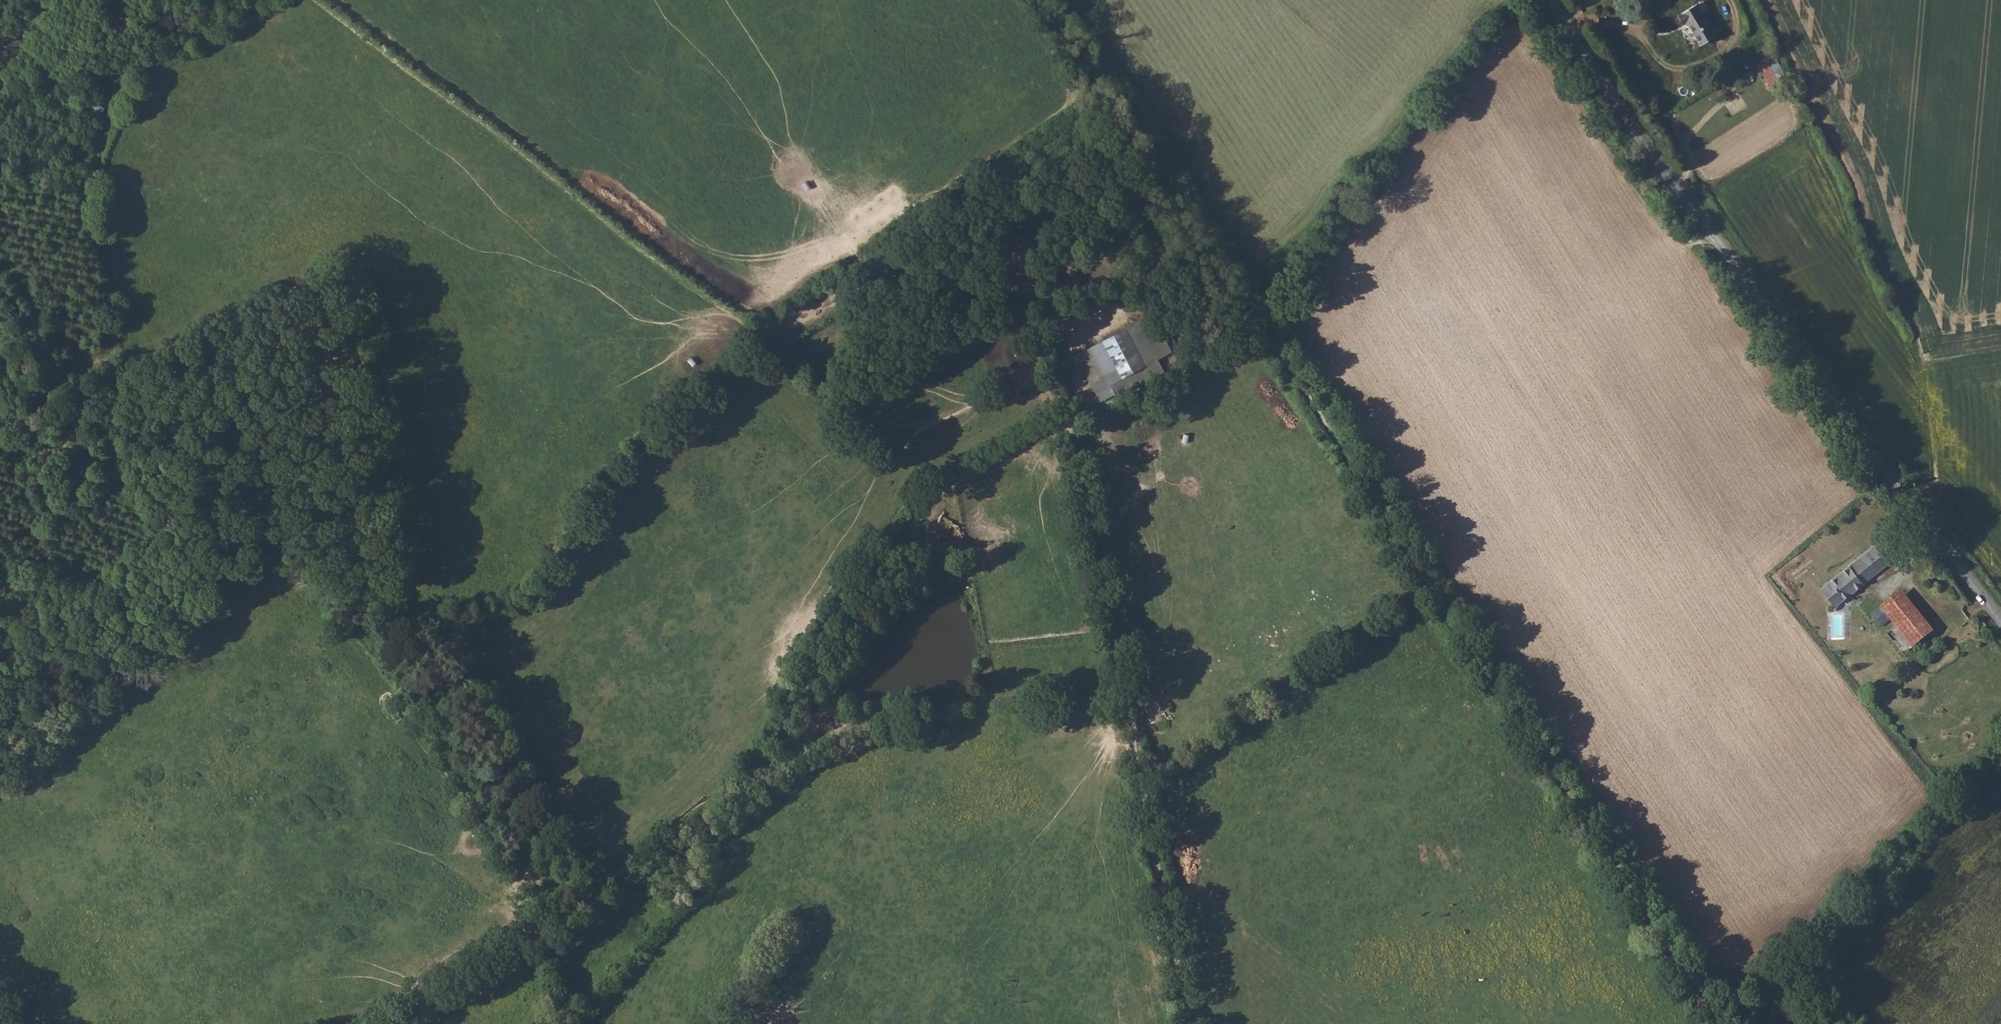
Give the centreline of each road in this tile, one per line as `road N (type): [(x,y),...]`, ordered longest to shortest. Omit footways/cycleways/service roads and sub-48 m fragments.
road 1 (tertiary): [(1553,0),(1649,146),(2000,623)]
road 2 (track): [(1073,415),(1188,1023)]

